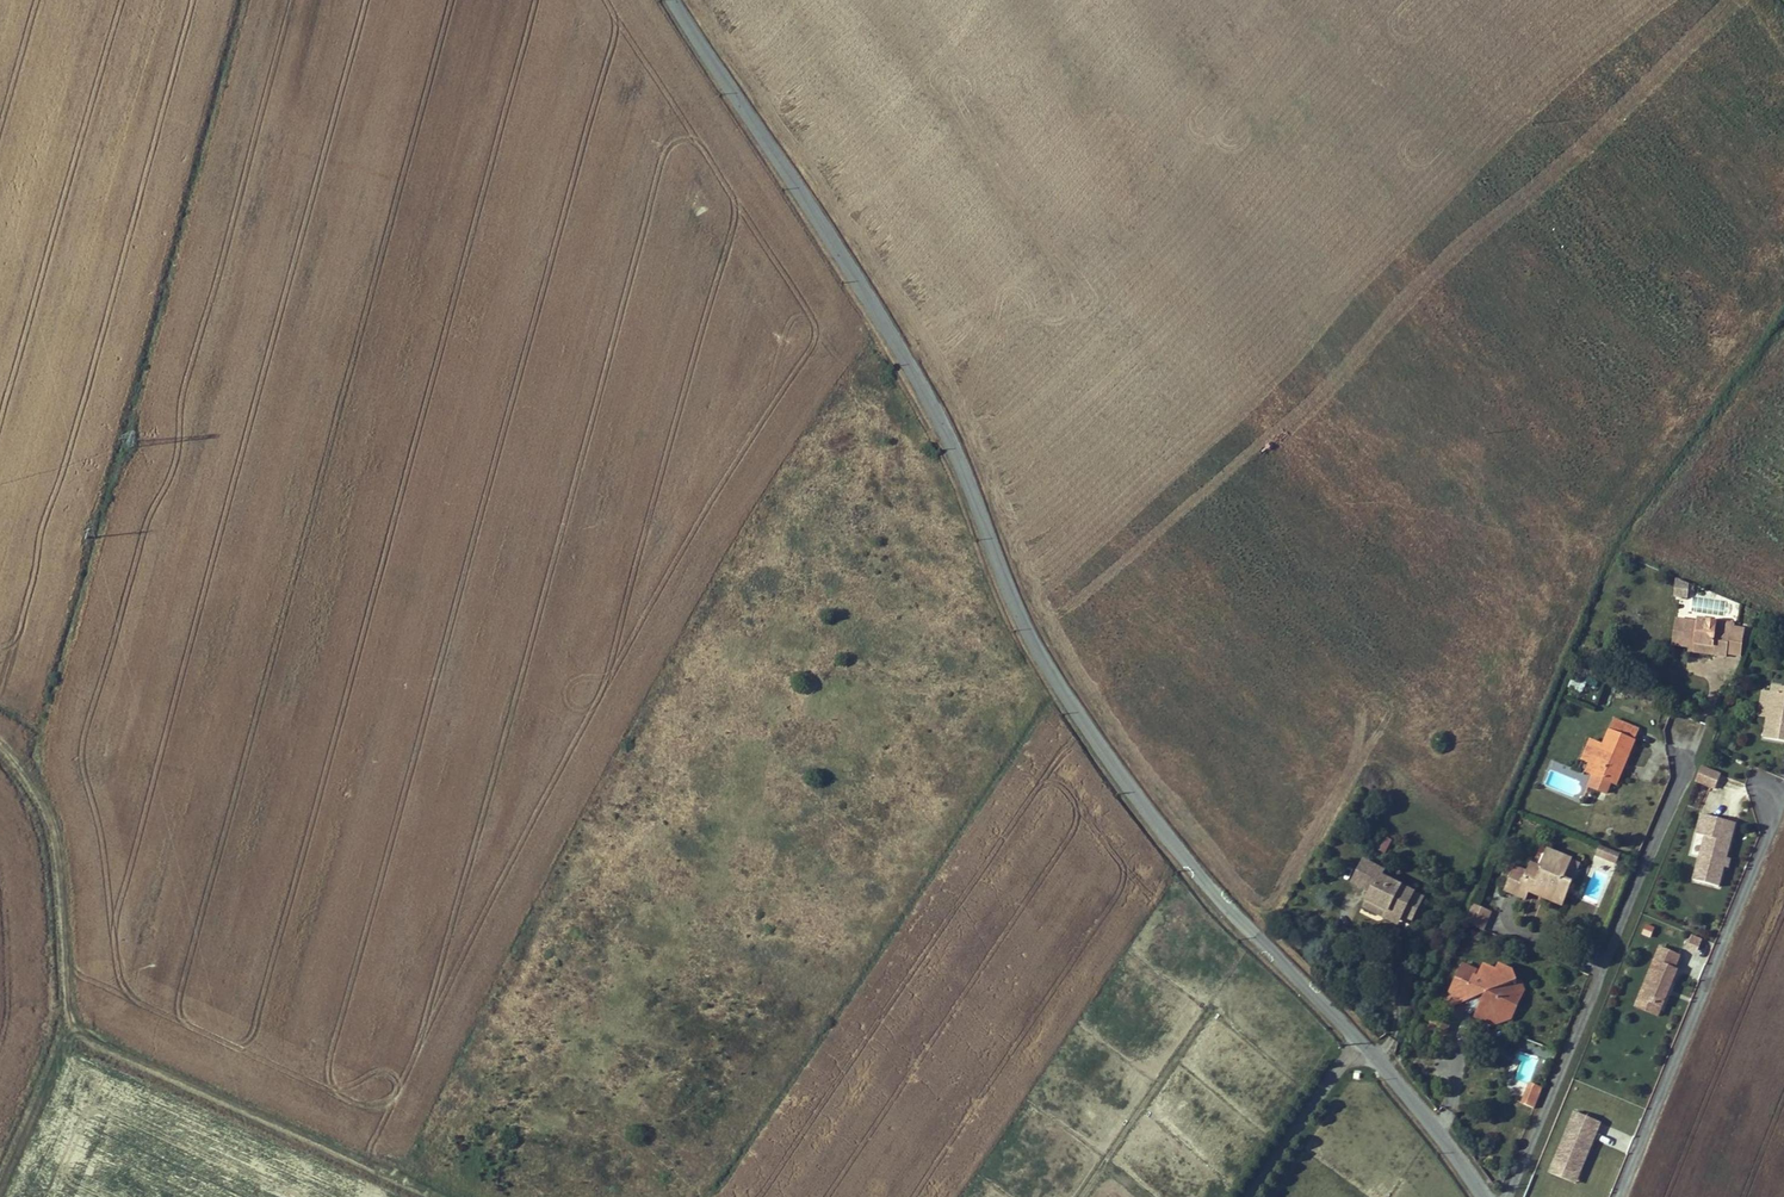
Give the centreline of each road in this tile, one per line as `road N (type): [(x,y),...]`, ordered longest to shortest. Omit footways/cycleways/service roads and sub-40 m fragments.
road 1 (unclassified): [(672,0),(960,452),(1013,607),(1074,715),(1187,866),(1359,1038),(1481,1196)]
road 2 (track): [(445,1196),(96,1044),(75,1020),(55,830),(30,770),(0,739)]
road 3 (track): [(1359,1038),(1247,1196)]
road 4 (track): [(75,1020),(0,1178)]

